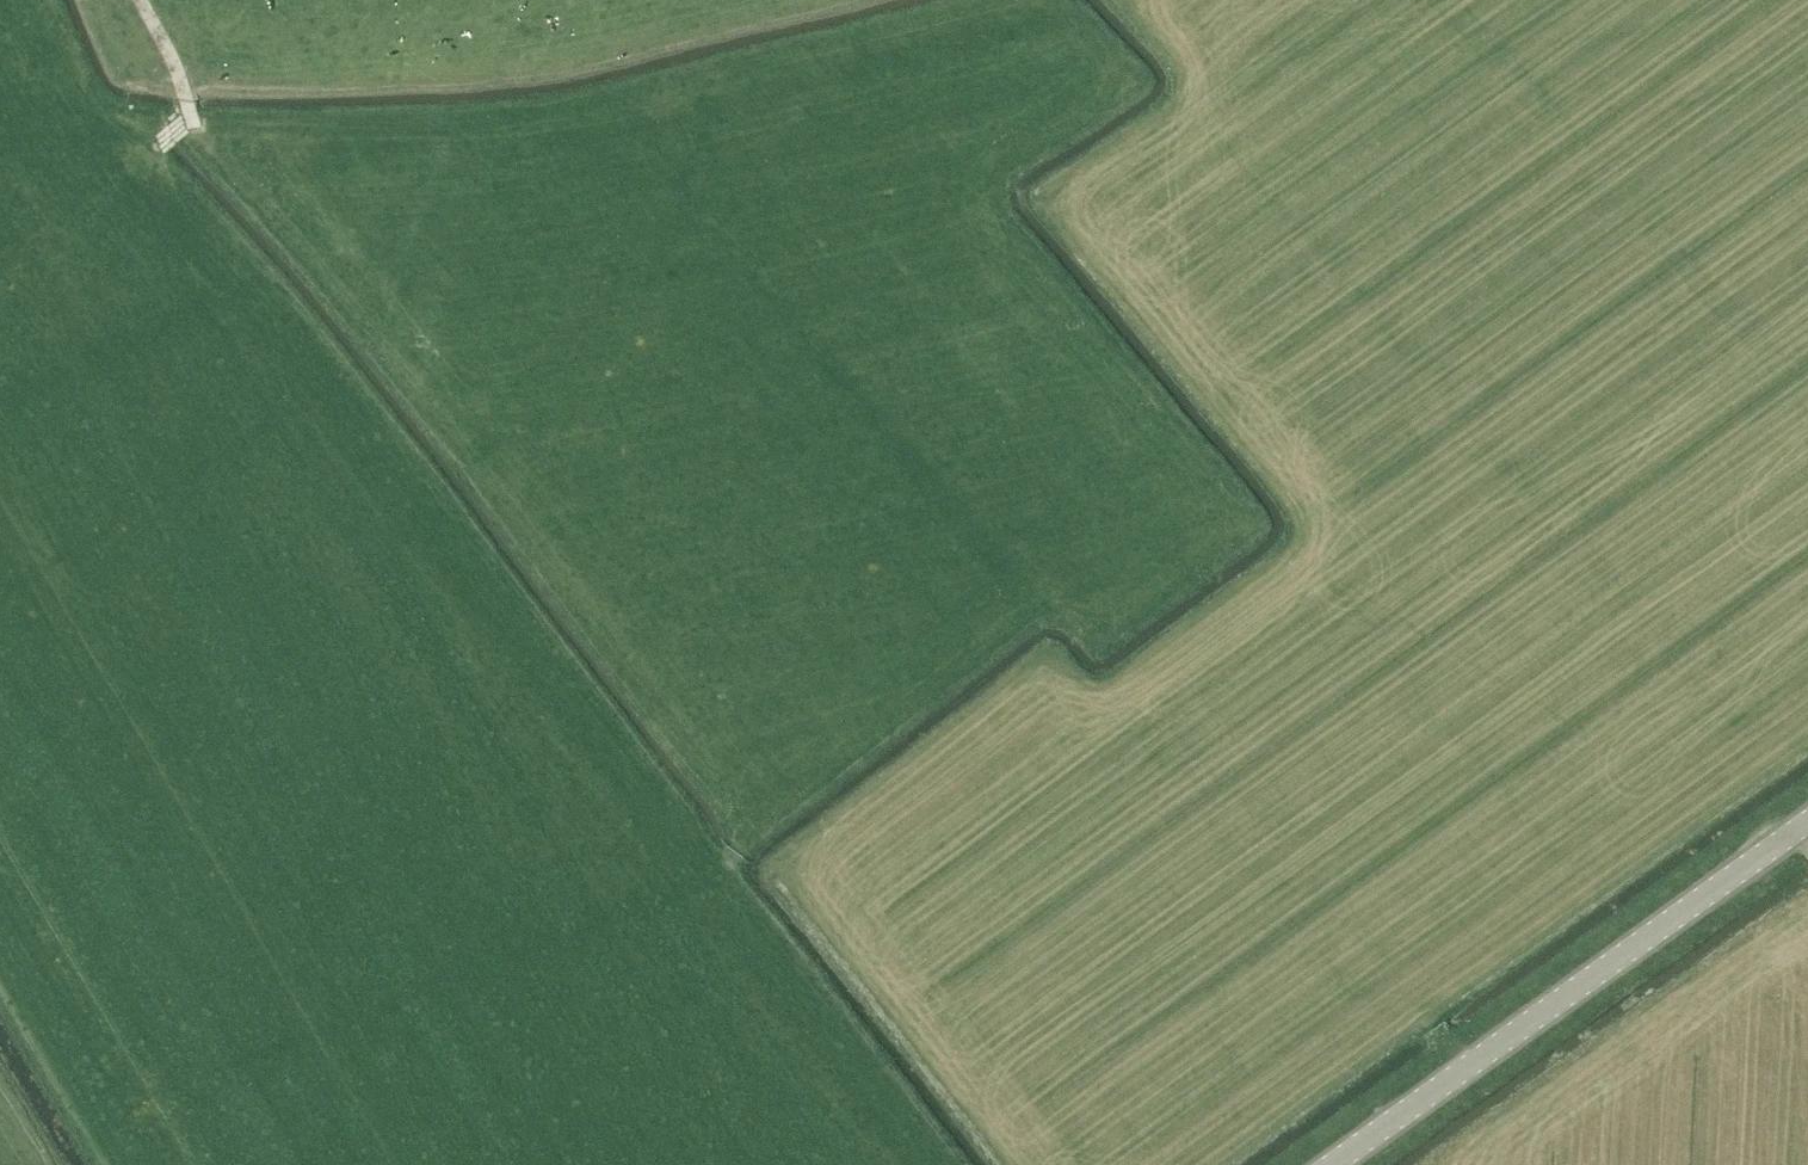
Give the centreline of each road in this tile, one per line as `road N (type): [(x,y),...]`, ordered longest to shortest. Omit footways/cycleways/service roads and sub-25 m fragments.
road 1 (secondary): [(1335,1164),(1807,823)]
road 2 (track): [(142,0),(180,71),(193,125),(159,148)]

